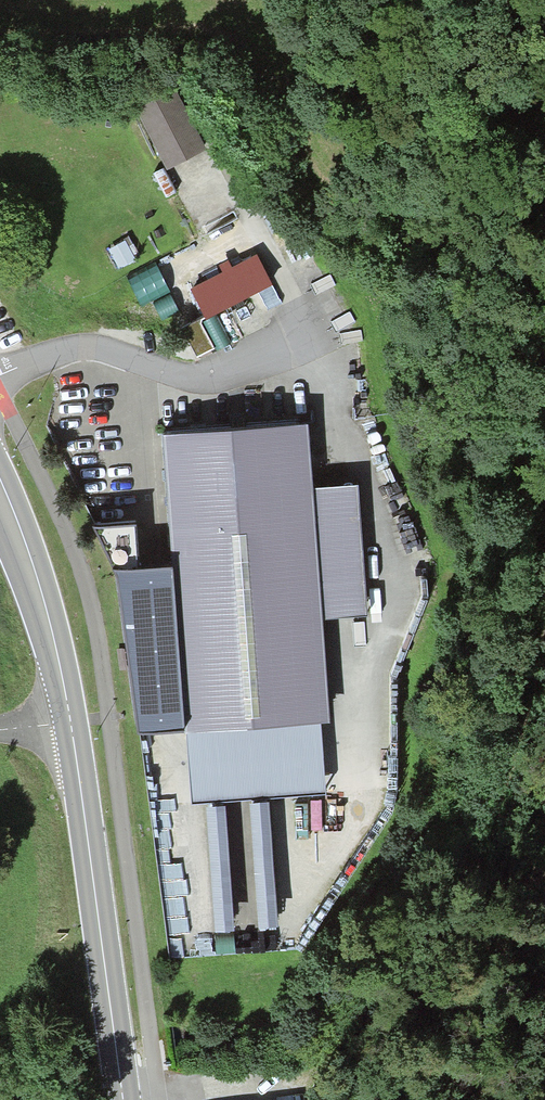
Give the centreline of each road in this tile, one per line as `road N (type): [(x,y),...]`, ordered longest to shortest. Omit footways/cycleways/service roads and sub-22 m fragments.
road 1 (track): [(265,0),(288,54),(432,253),(512,443),(516,587),(495,809),(385,1021),(302,1084)]
road 2 (track): [(0,403),(54,506),(88,614),(156,1099)]
road 3 (primary): [(122,1099),(71,724),(36,574),(0,489)]

